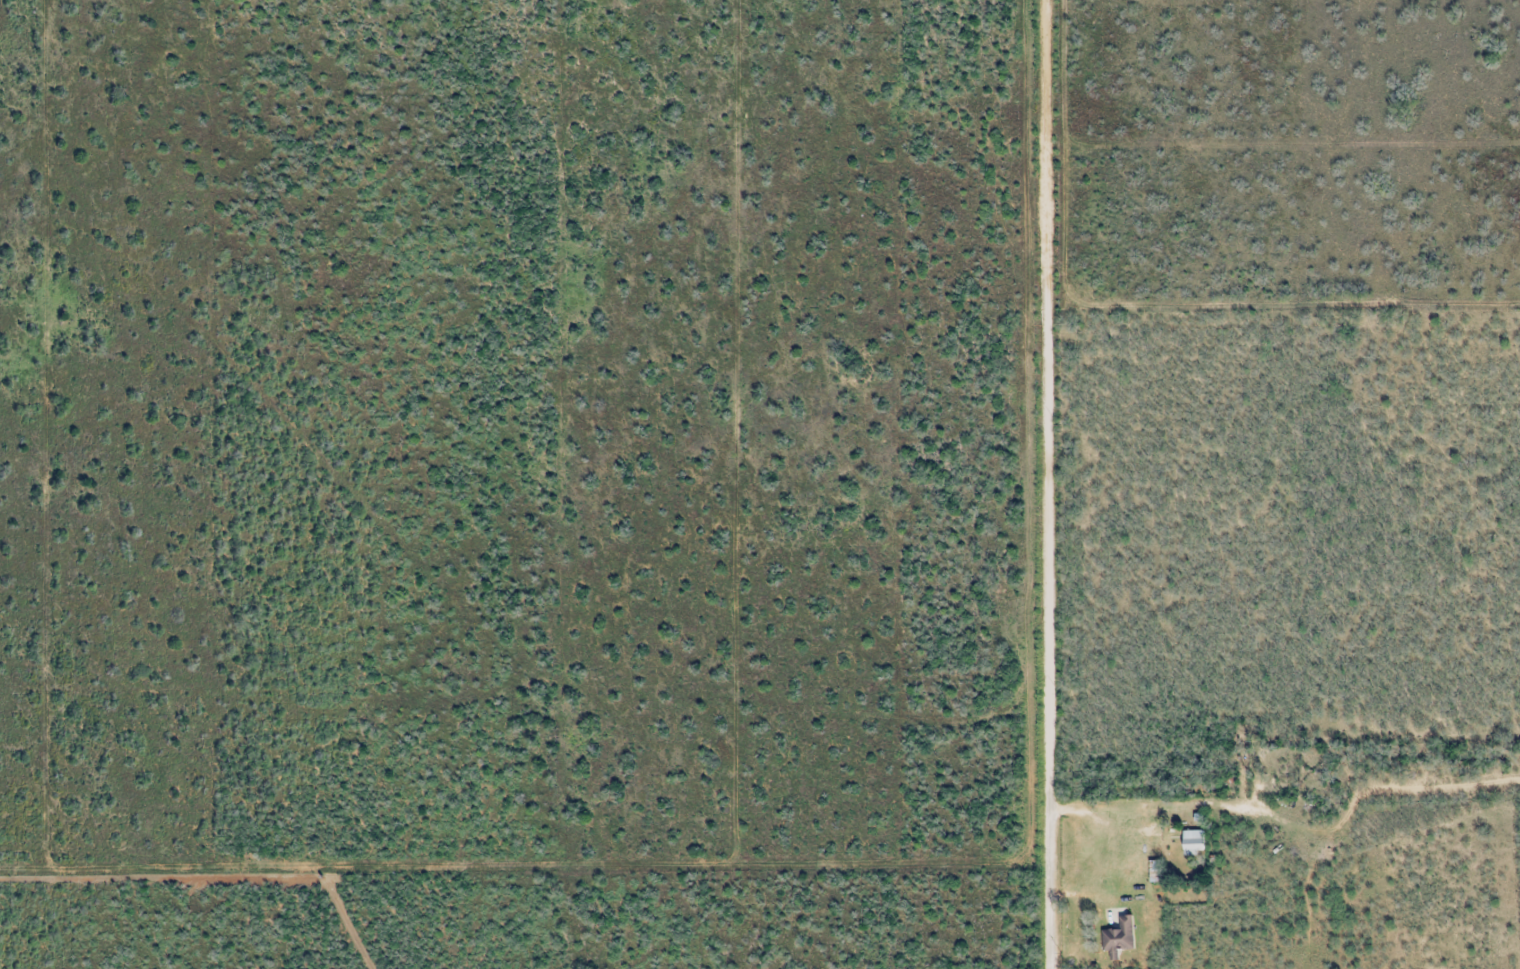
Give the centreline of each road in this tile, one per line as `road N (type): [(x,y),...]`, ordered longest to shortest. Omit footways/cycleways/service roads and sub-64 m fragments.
road 1 (residential): [(1052,968),(1047,0)]

